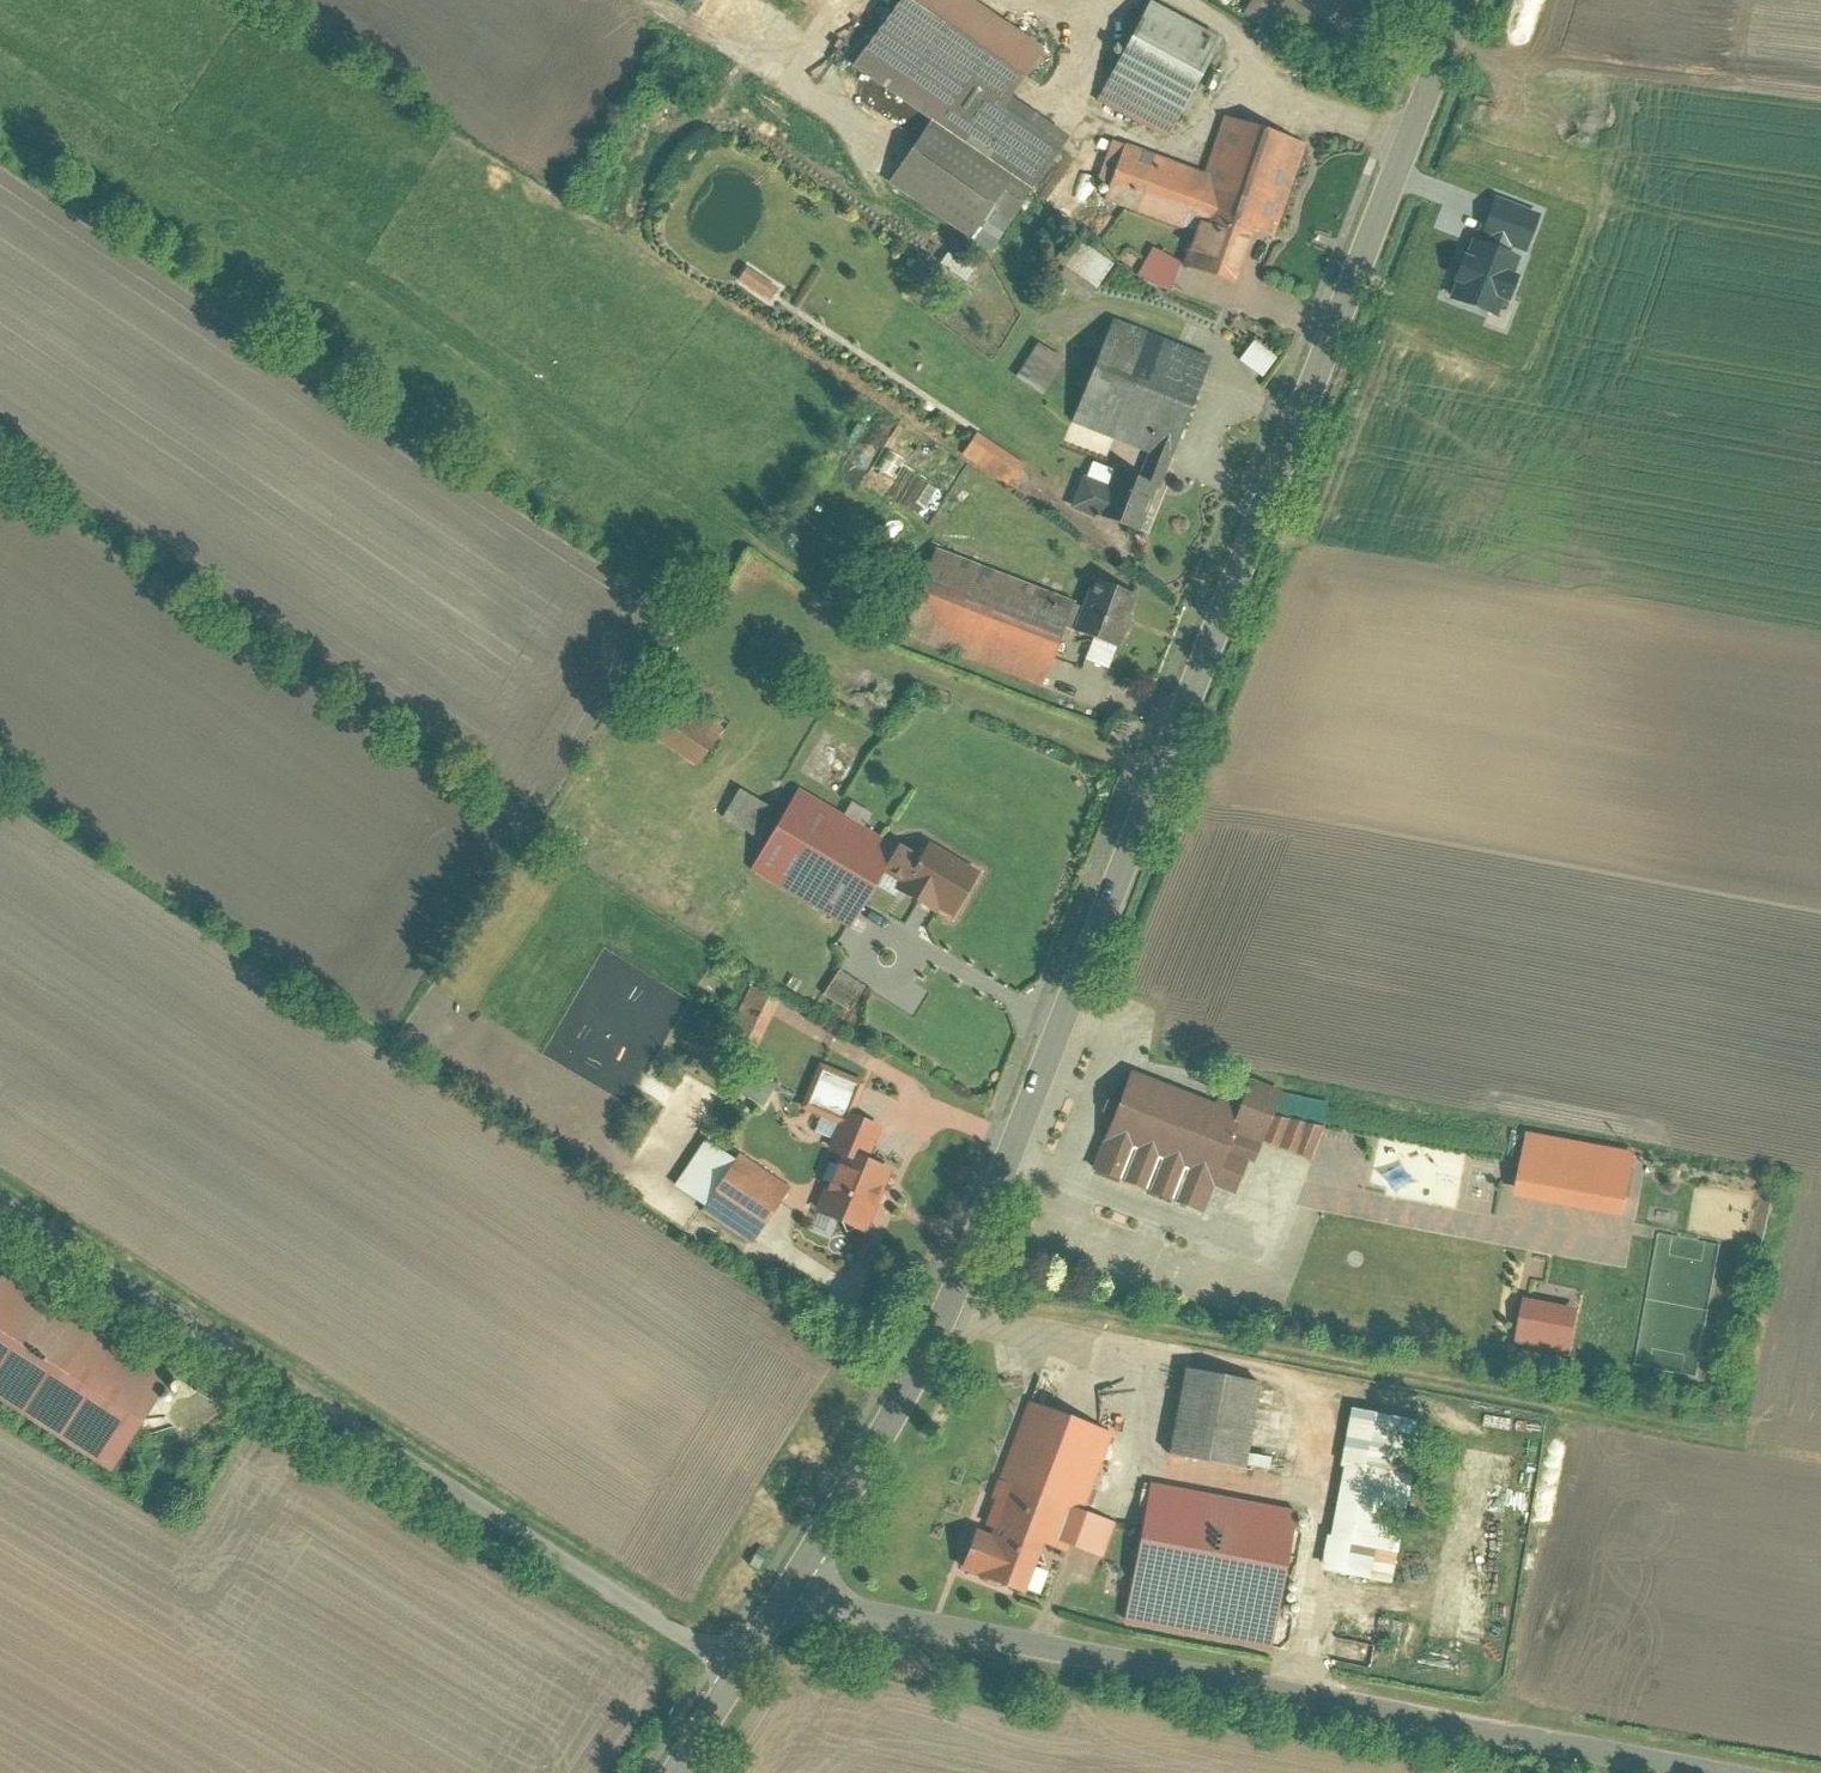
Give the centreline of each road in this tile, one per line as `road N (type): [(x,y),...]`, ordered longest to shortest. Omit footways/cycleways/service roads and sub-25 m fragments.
road 1 (tertiary): [(780,1589),(1007,1232),(1469,0)]
road 2 (residential): [(1703,1772),(815,1607),(780,1589)]
road 3 (track): [(734,1672),(0,1203)]
road 4 (tertiary): [(676,1772),(780,1589)]

